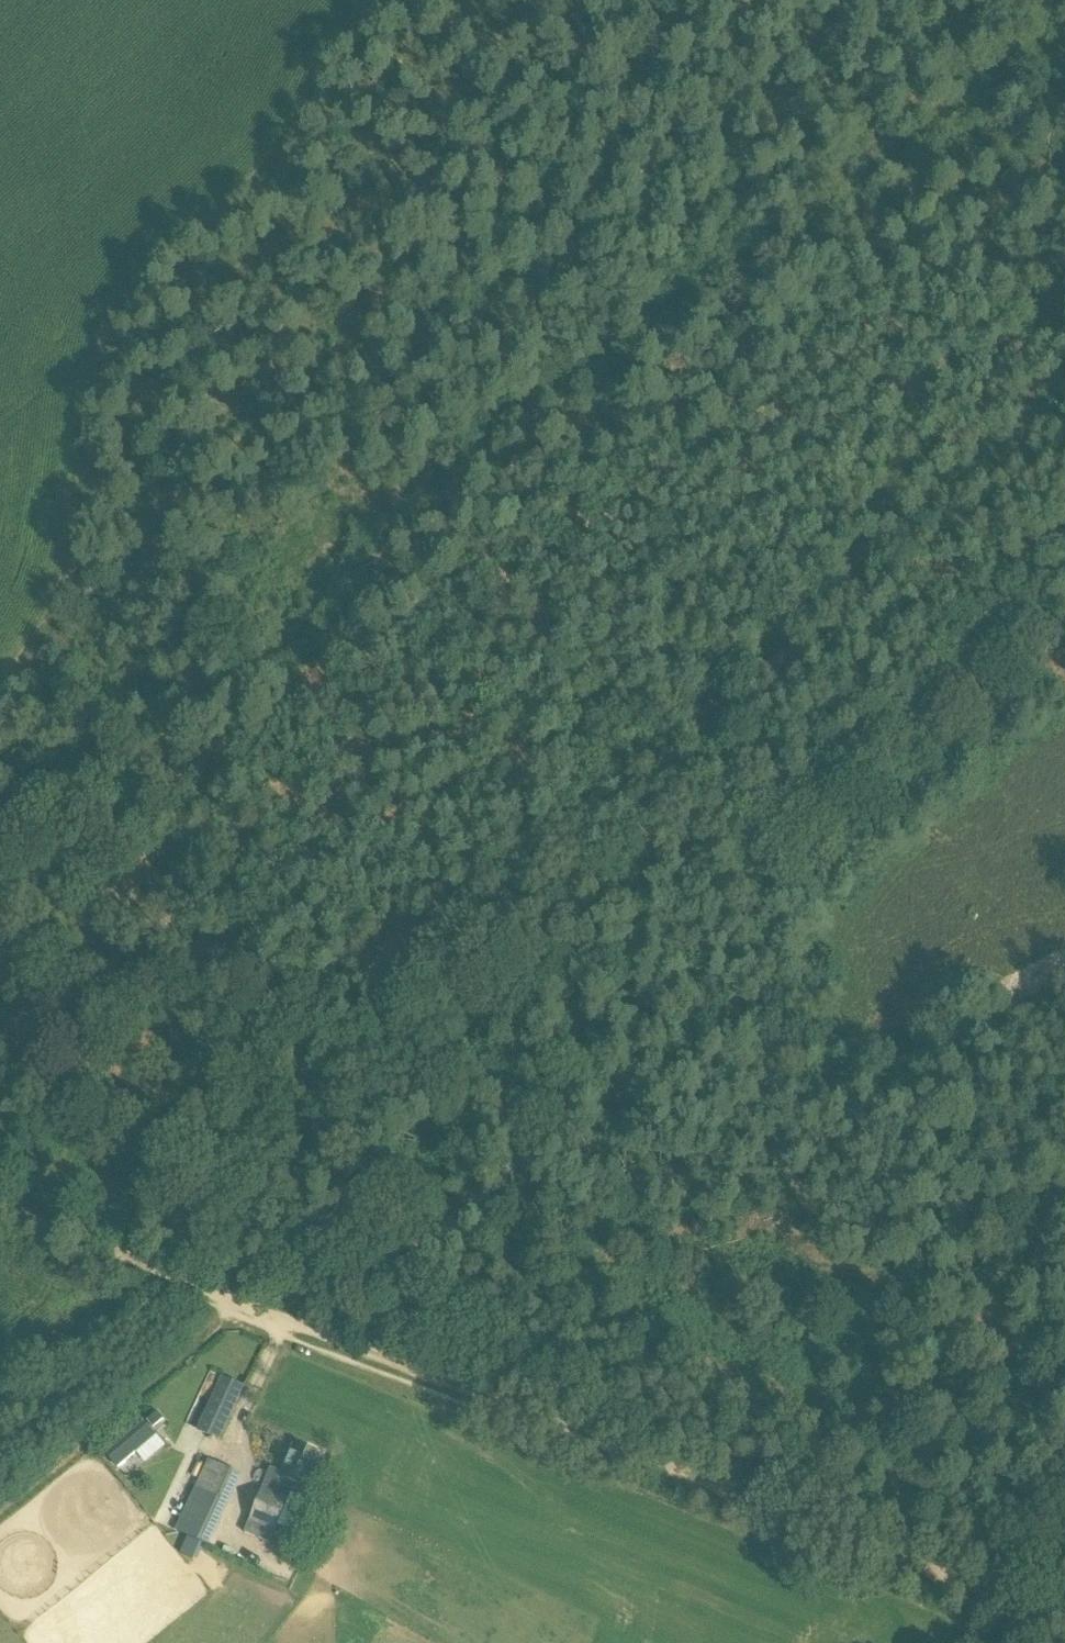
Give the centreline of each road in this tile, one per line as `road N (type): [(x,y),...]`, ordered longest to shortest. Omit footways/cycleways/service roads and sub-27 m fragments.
road 1 (track): [(0,1211),(1064,1616)]
road 2 (track): [(1064,304),(1047,328),(1027,428),(1005,467),(710,702)]
road 3 (track): [(0,1494),(224,1310)]

